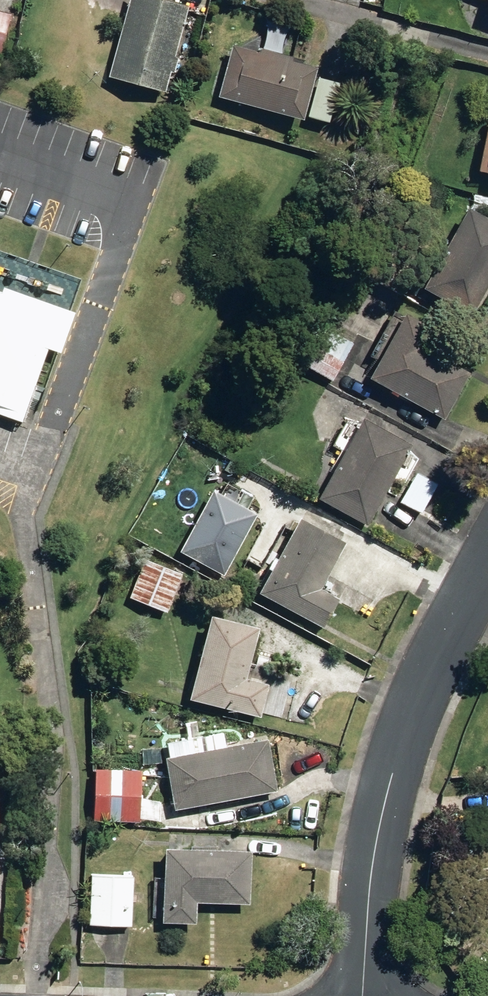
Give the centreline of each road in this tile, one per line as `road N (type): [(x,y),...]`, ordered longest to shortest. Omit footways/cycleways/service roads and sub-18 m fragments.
road 1 (residential): [(487,565),(428,675),(386,794),(370,880),(366,995)]

